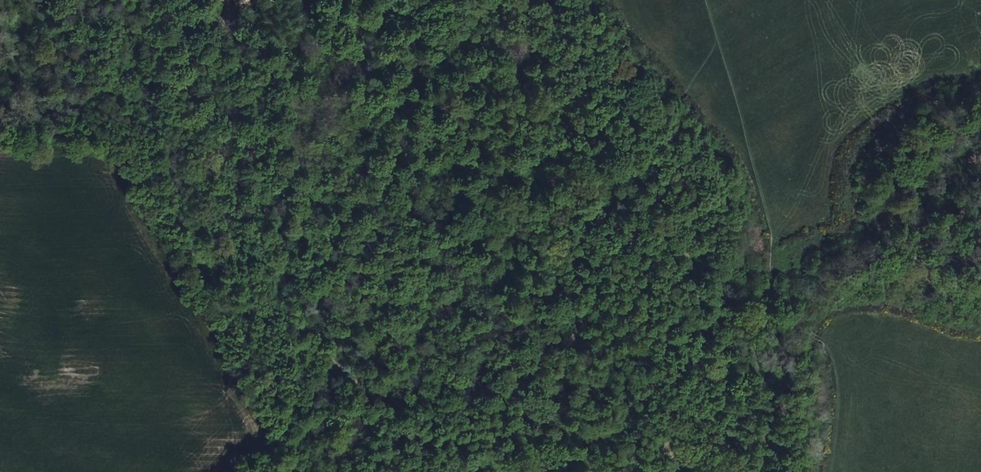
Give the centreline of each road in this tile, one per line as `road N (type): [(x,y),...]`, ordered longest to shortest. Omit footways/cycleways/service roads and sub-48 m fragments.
road 1 (track): [(778,295),(817,334),(832,372),(826,471)]

